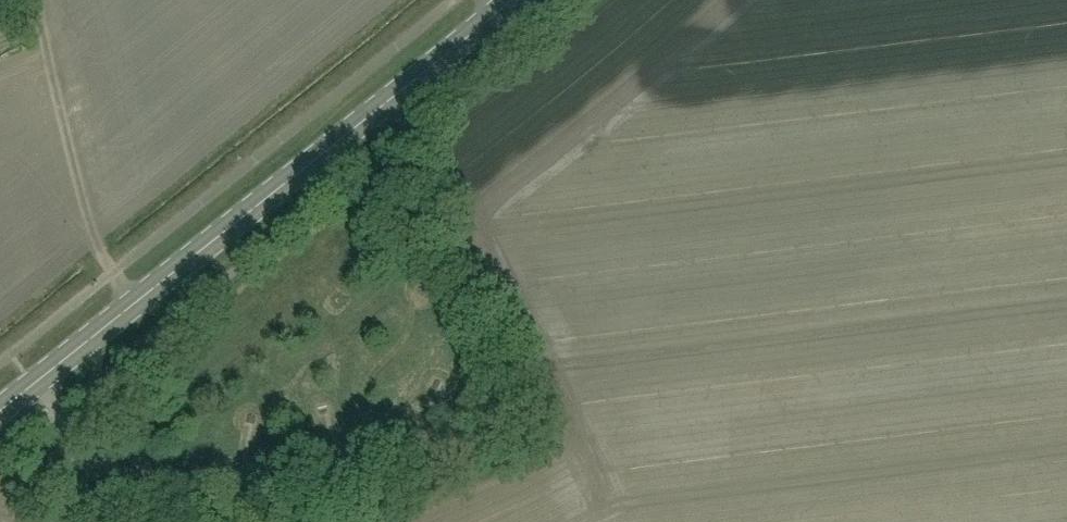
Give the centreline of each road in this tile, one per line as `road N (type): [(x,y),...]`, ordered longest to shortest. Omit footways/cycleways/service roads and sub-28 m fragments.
road 1 (secondary): [(0,411),(511,0)]

